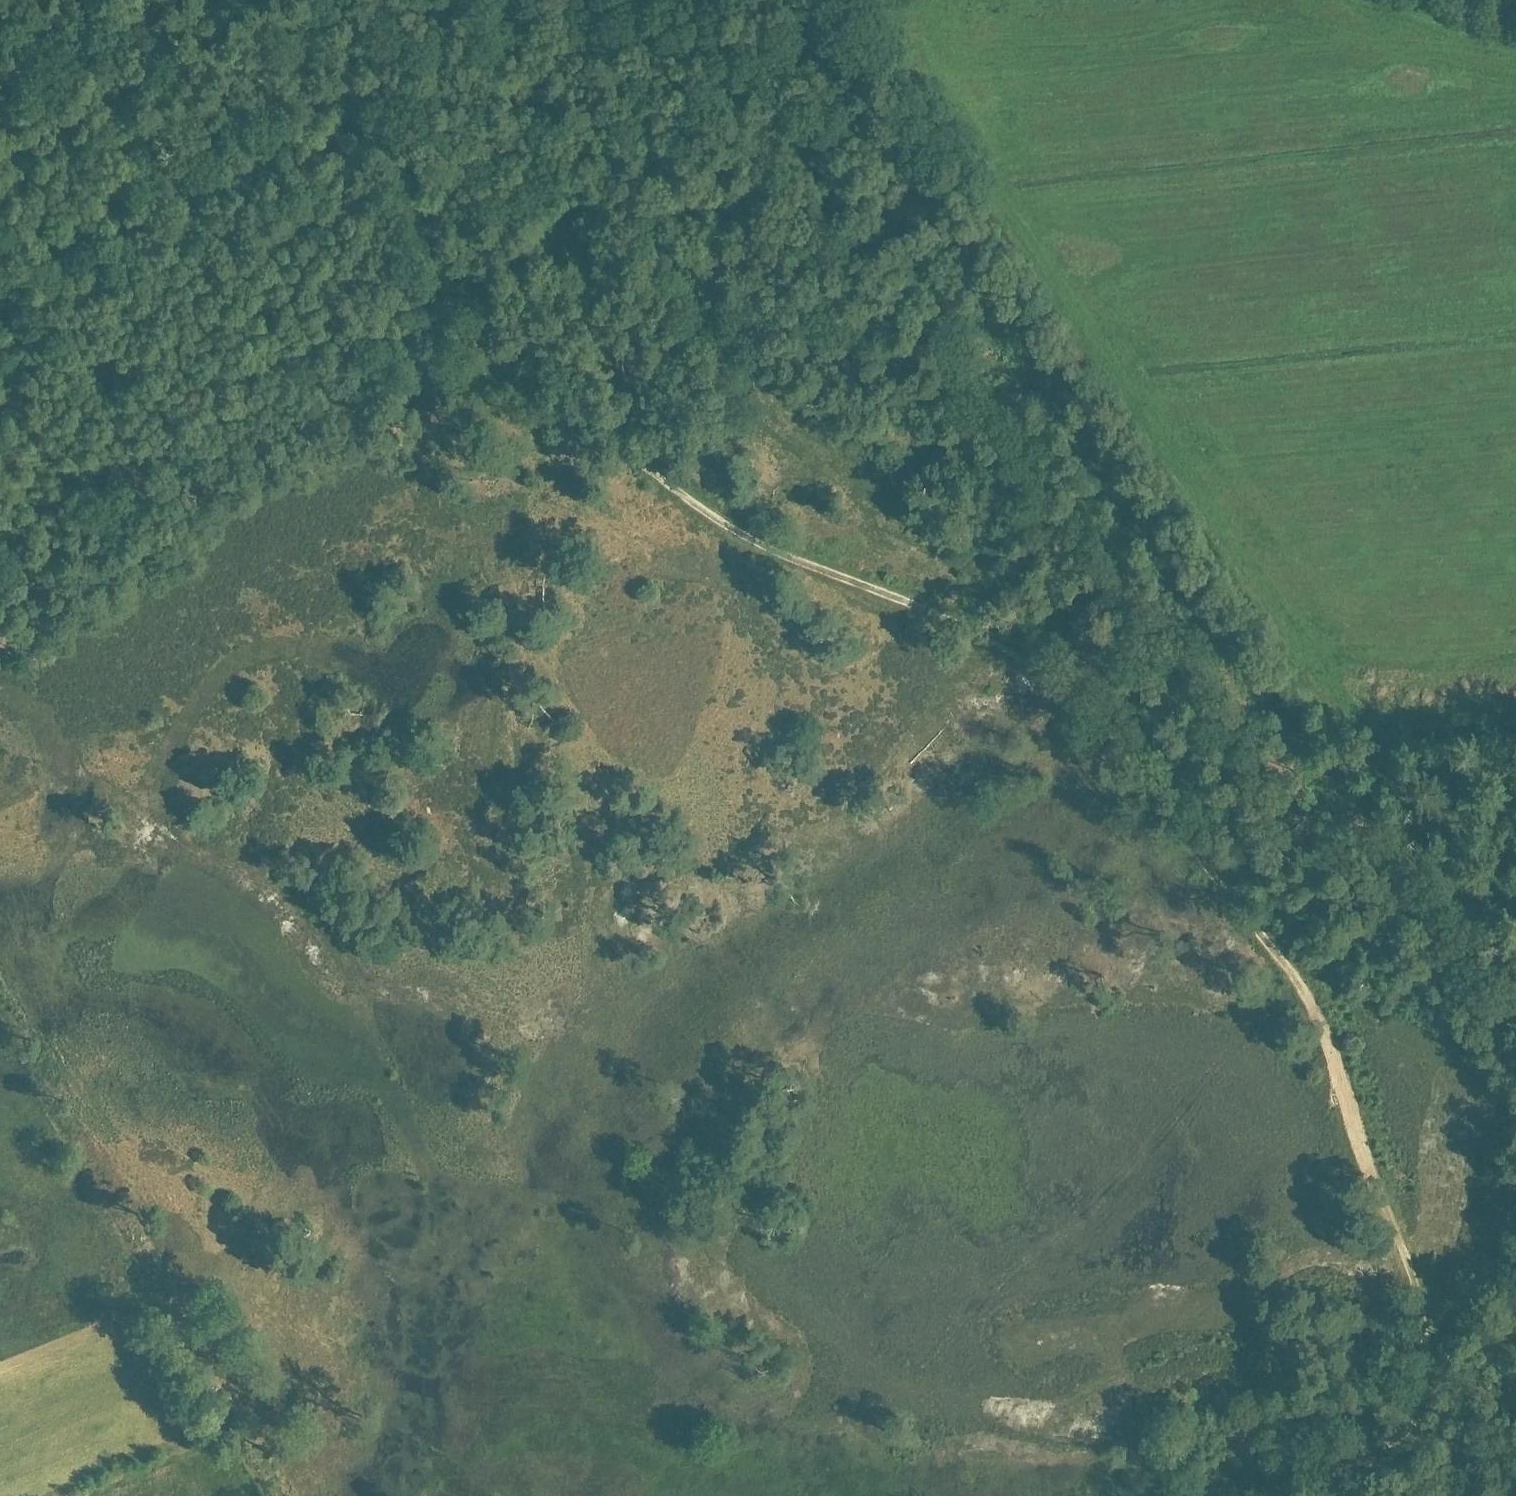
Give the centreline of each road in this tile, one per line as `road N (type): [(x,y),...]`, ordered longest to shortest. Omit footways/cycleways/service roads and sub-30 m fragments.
road 1 (track): [(1226,1495),(1274,1474),(1413,1466),(1422,1398),(1423,1325),(1378,1178),(1323,1024),(1260,926),(1078,694),(984,635),(768,547),(607,445),(495,353),(457,303),(410,154),(246,61),(185,38)]
road 2 (track): [(181,36),(320,0)]
road 3 (track): [(0,87),(114,20)]

